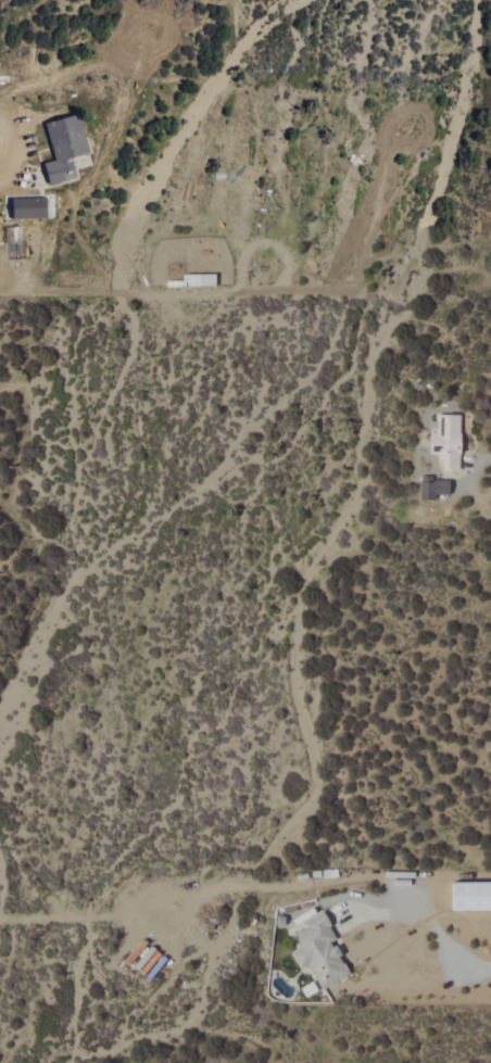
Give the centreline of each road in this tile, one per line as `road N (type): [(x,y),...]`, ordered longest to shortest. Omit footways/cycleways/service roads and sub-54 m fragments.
road 1 (track): [(490,968),(464,961),(425,918),(389,913)]

